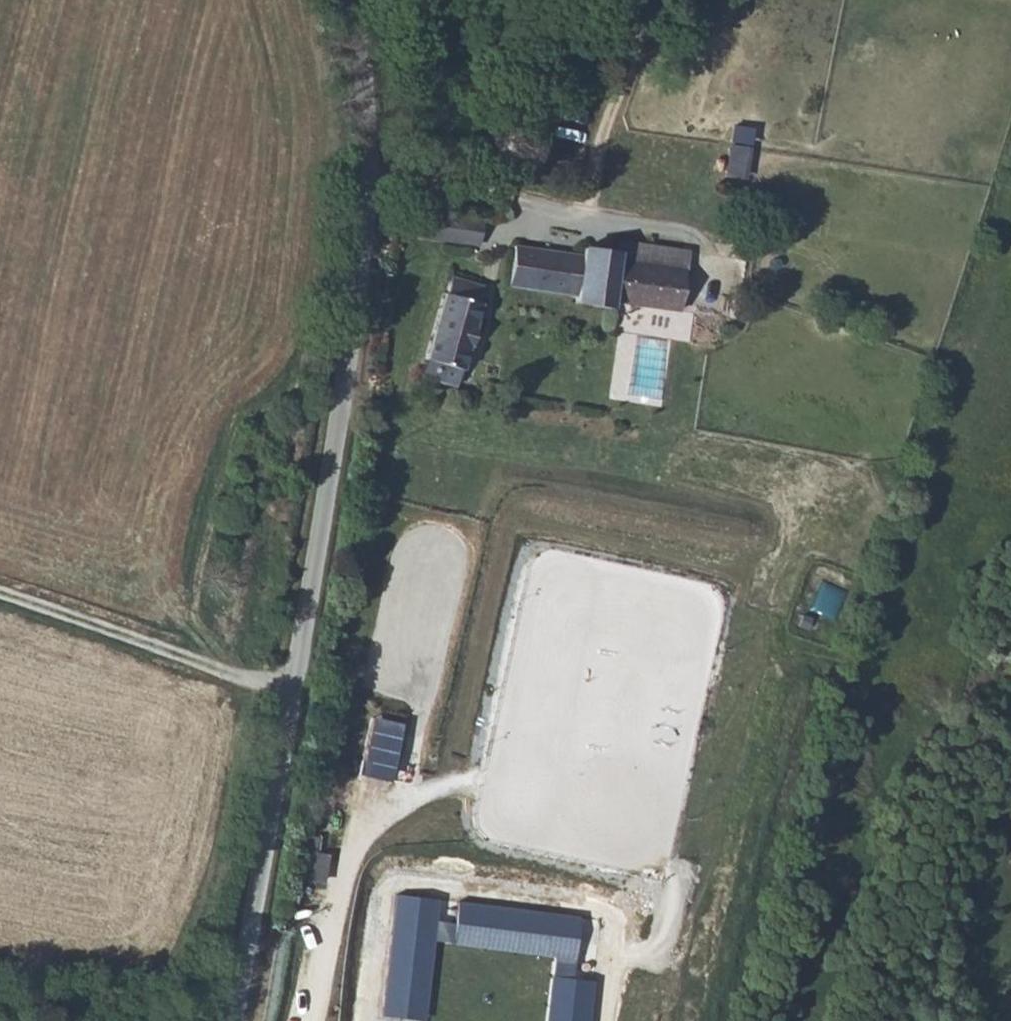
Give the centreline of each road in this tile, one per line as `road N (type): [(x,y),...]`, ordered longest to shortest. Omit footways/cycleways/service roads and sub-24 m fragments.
road 1 (unclassified): [(223,1020),(249,931),(343,349),(365,96),(355,0)]

